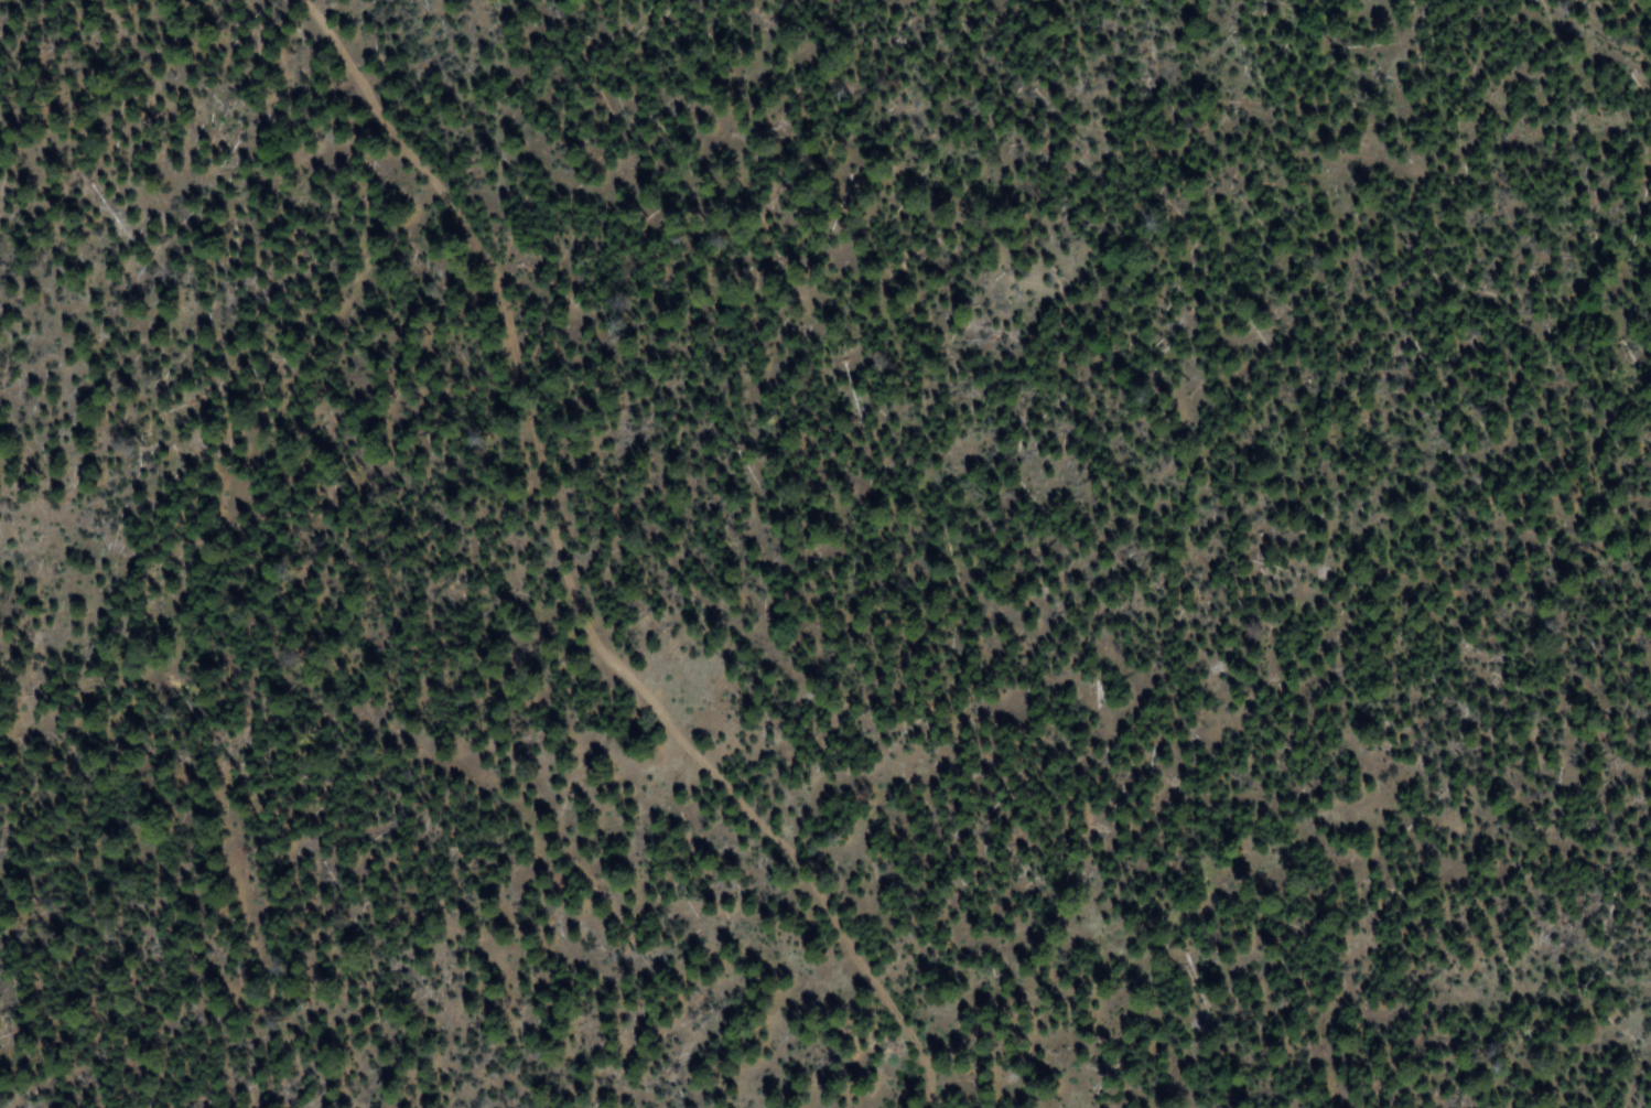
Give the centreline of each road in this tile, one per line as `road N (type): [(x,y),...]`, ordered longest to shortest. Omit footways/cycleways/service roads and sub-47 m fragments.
road 1 (track): [(301,0),(386,131),(439,187),(528,332),(551,520),(584,624),(692,755),(814,884),(924,1056),(929,1107)]

